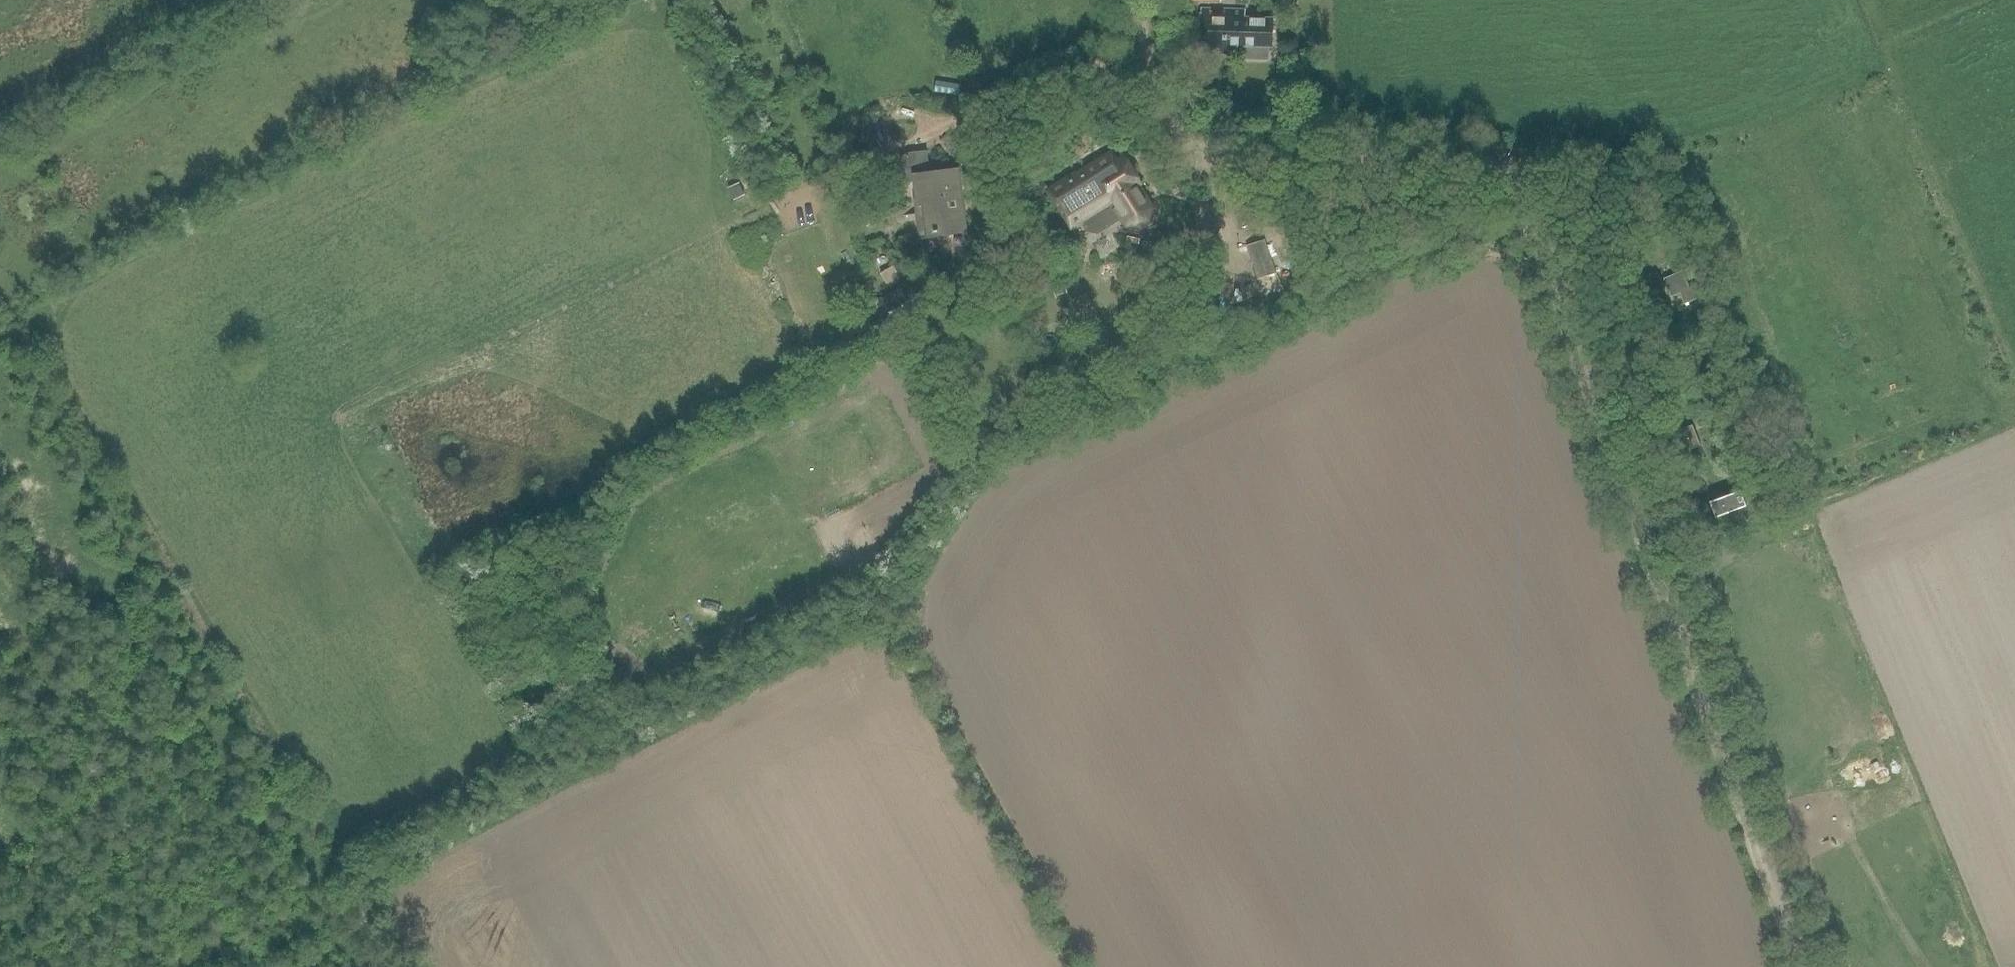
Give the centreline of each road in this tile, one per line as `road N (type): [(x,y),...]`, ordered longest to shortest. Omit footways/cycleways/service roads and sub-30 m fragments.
road 1 (track): [(1807,966),(1517,170),(1477,154),(1229,158),(1179,117),(1138,0)]

